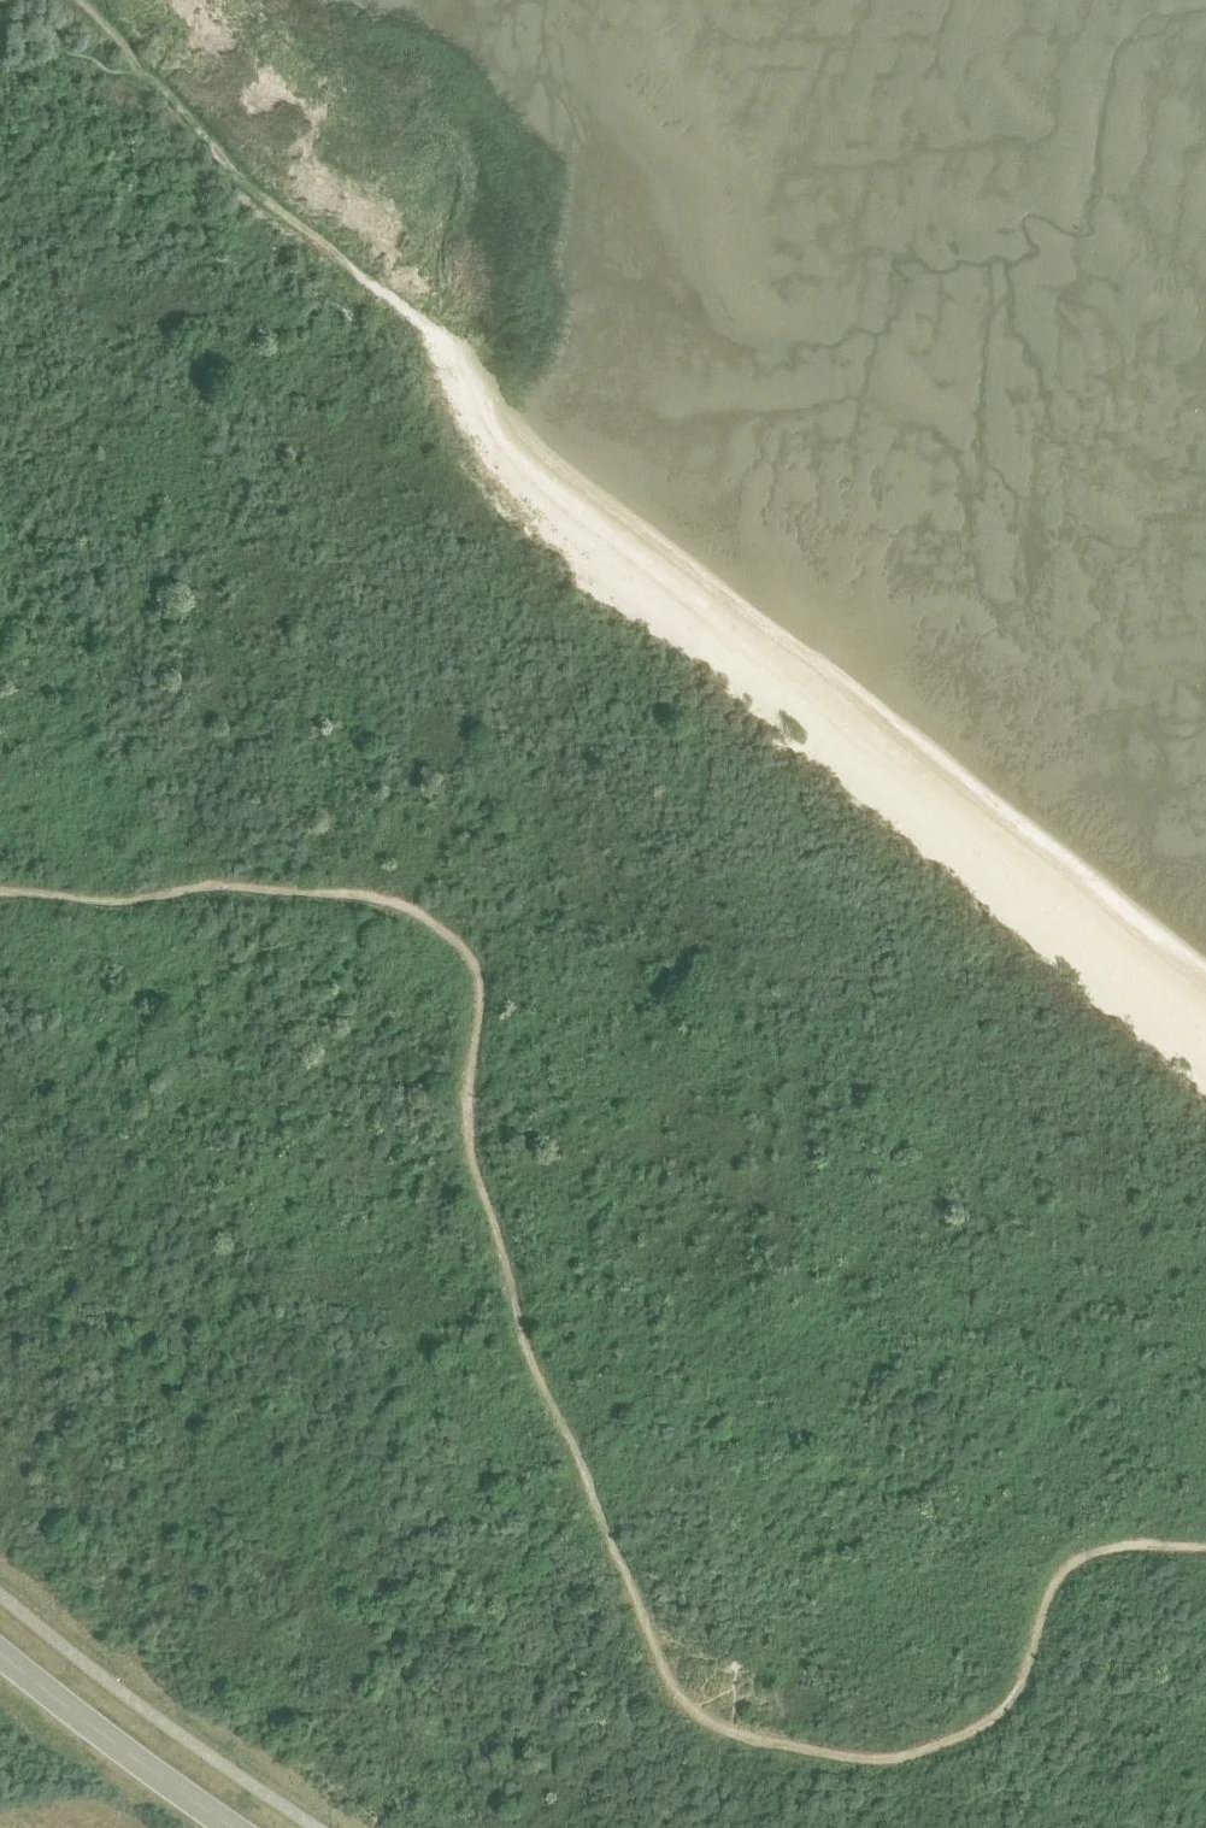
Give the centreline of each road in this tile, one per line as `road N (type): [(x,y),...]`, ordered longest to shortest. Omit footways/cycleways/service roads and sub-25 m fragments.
road 1 (tertiary): [(233,1827),(0,1652)]
road 2 (track): [(0,54),(18,49),(84,64),(160,90),(203,145)]

